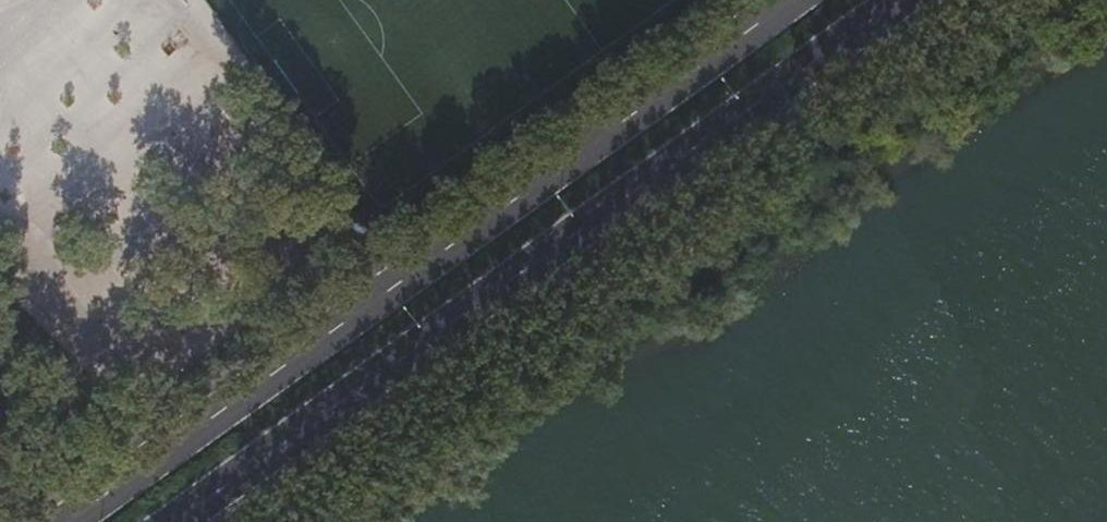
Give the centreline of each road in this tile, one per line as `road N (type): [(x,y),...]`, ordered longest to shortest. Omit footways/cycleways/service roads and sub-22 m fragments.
road 1 (primary): [(794,0),(68,521)]
road 2 (primary): [(180,521),(904,0)]

